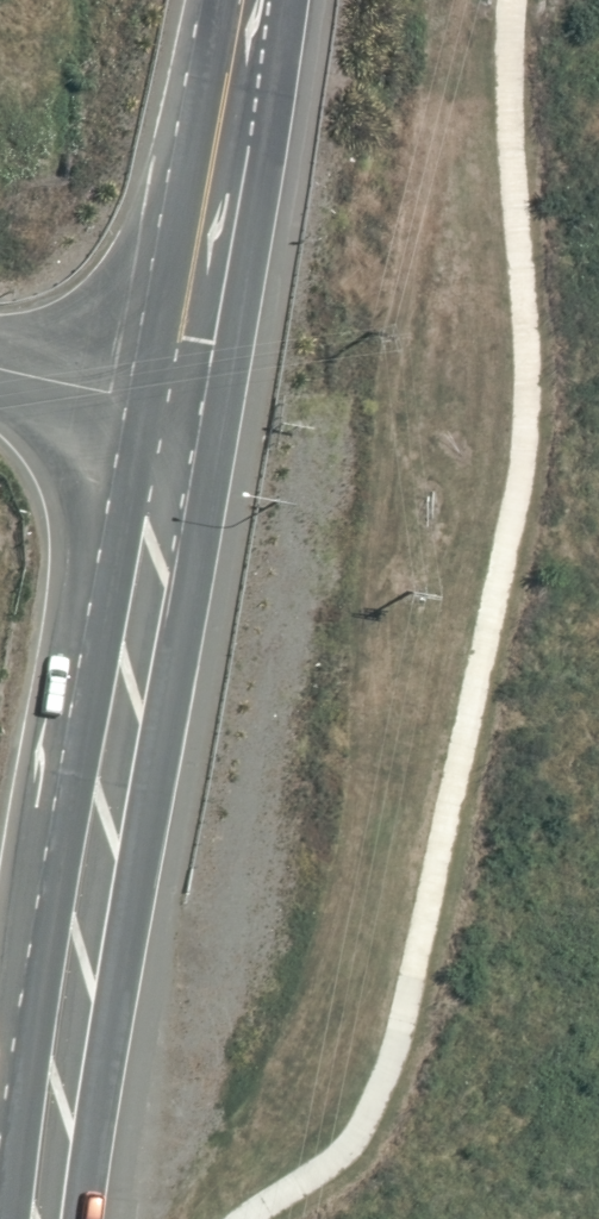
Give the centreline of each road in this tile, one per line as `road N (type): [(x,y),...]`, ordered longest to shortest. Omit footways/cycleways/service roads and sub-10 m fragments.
road 1 (trunk): [(16,1218),(90,746),(170,406)]
road 2 (trunk): [(170,406),(153,727),(85,1218)]
road 3 (trunk): [(170,406),(245,0)]
road 4 (unclassified): [(0,369),(170,406)]

